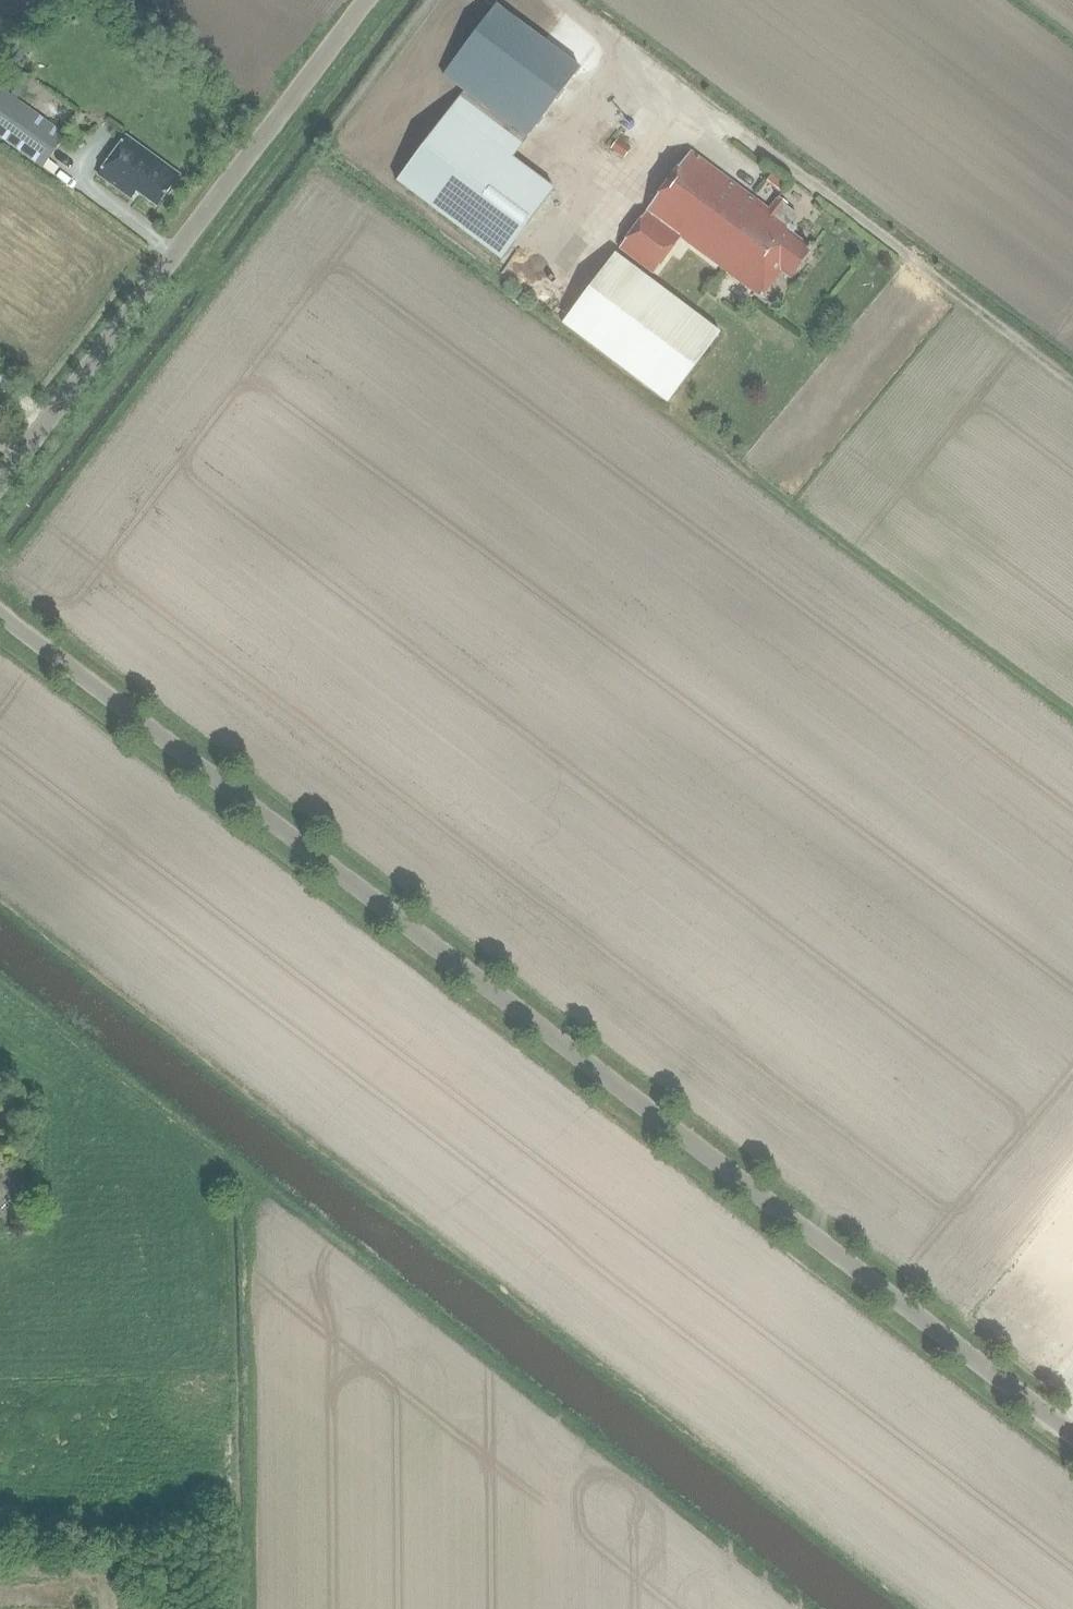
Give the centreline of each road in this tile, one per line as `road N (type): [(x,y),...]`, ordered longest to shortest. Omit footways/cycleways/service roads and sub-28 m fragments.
road 1 (unclassified): [(1072,1429),(0,611)]
road 2 (unclassified): [(0,486),(368,0)]

